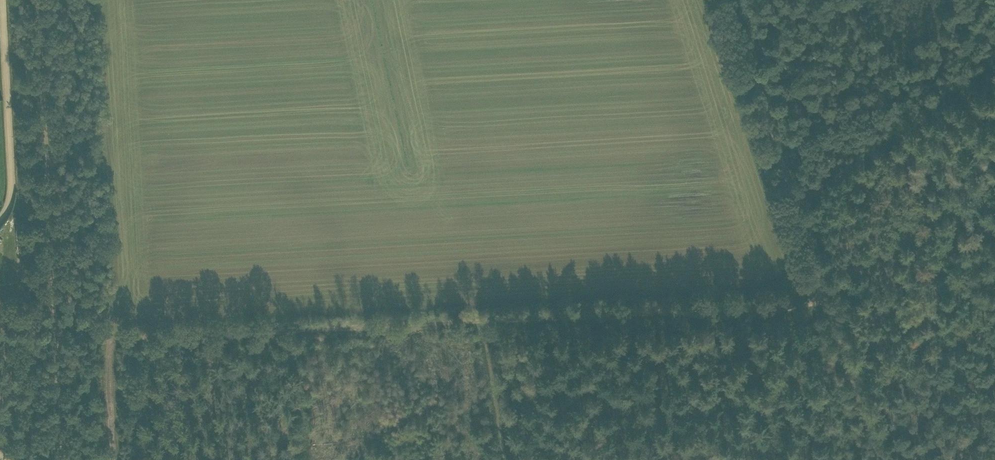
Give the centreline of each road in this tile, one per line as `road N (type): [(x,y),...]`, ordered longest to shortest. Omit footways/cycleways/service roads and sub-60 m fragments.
road 1 (track): [(826,305),(107,343)]
road 2 (track): [(826,305),(731,0)]
road 3 (track): [(879,459),(826,305)]

